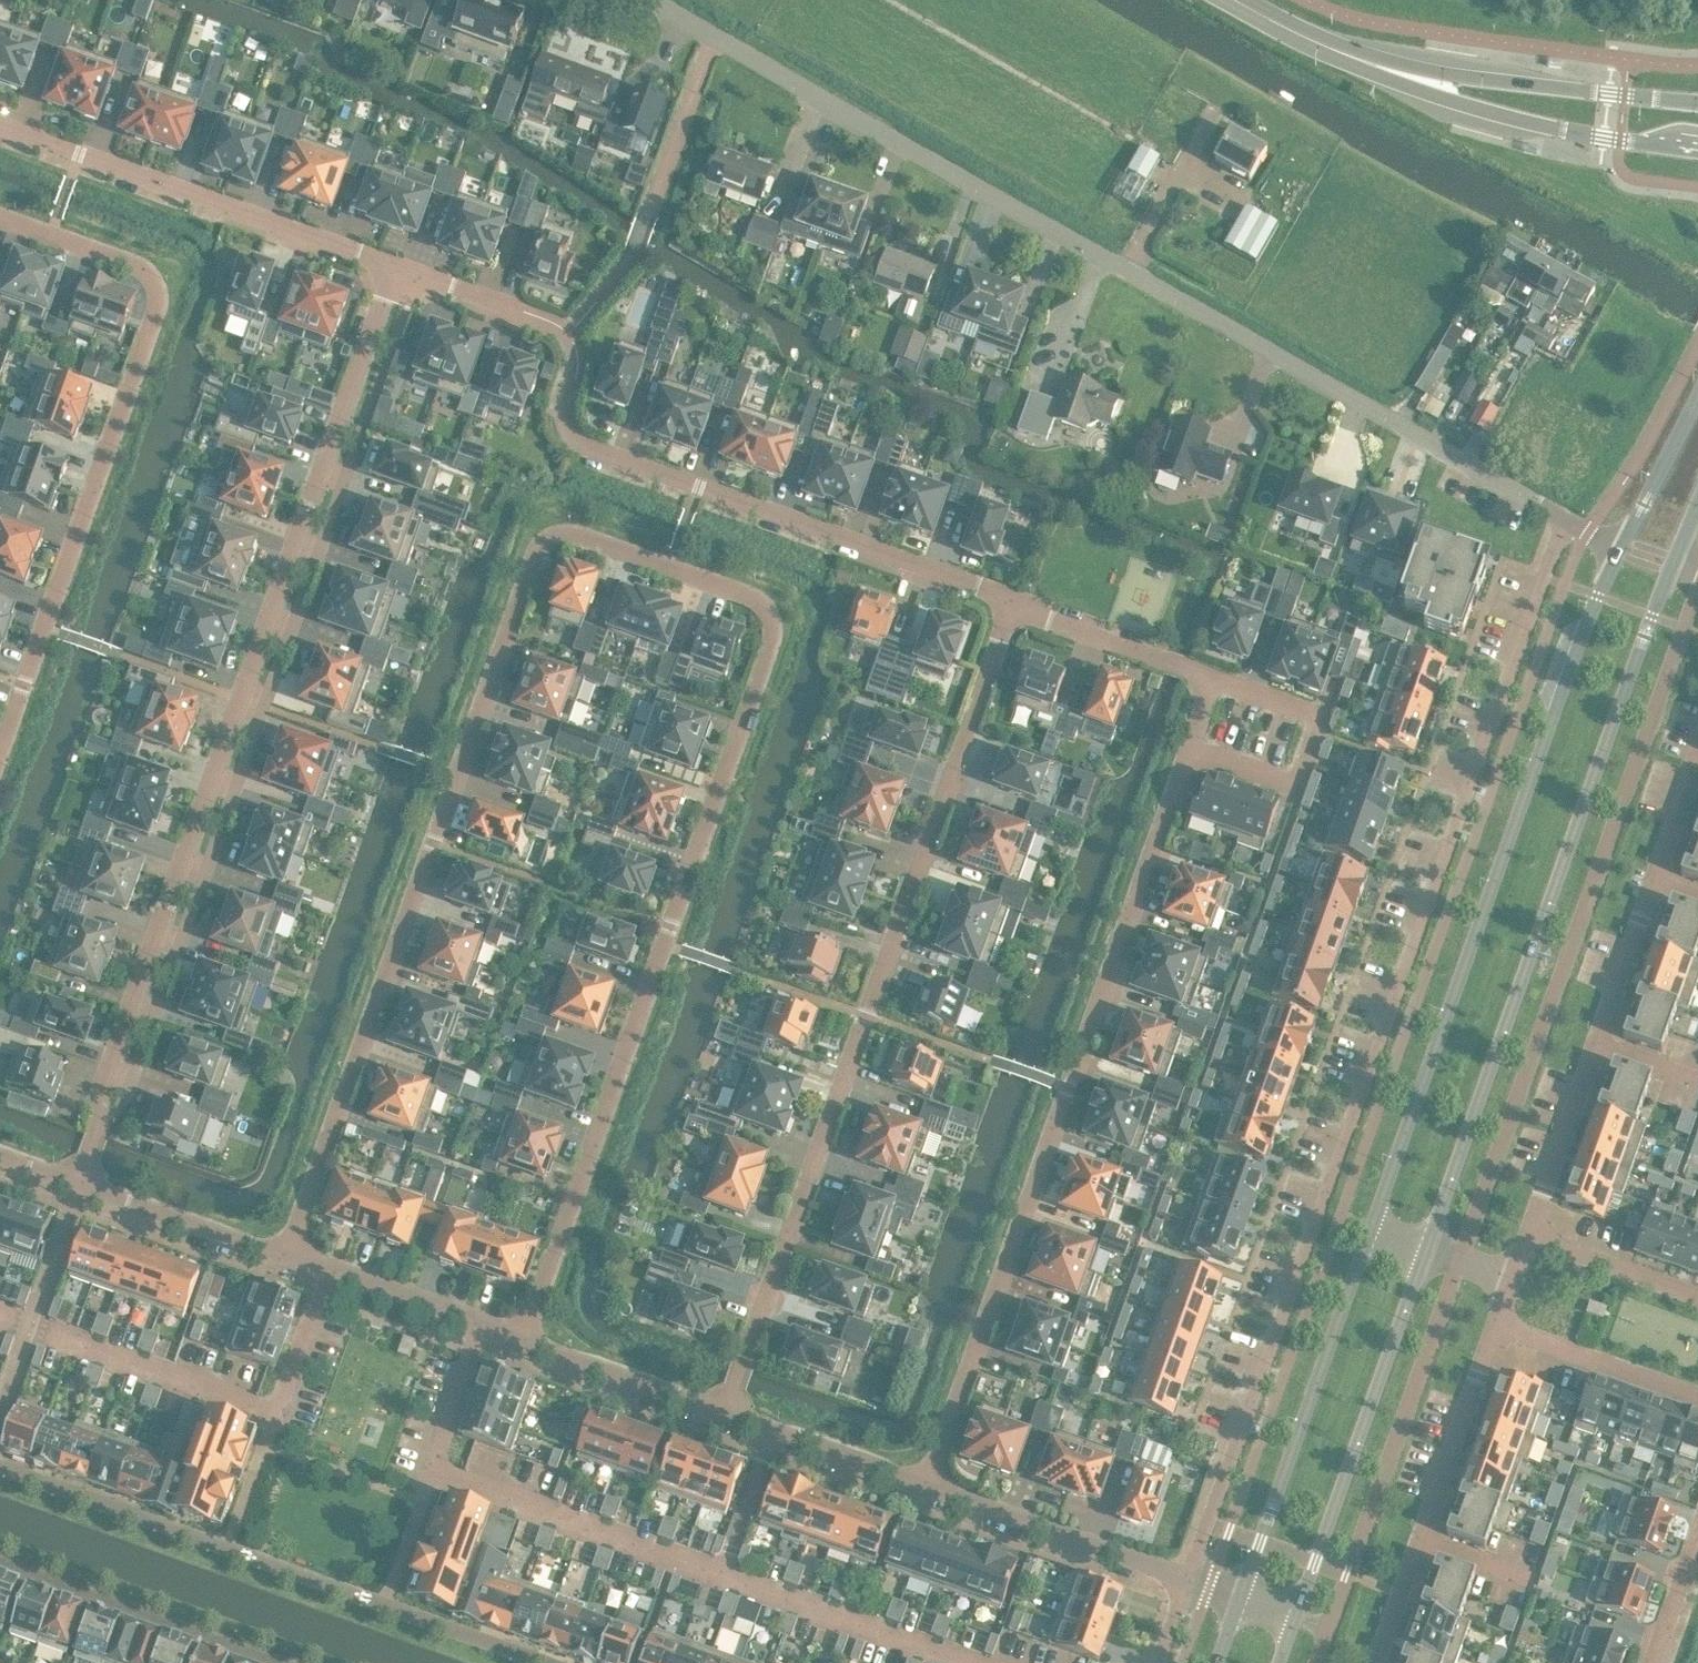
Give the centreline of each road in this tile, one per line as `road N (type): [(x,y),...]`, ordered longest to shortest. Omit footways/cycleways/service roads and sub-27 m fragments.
road 1 (residential): [(285,1258),(533,558),(551,538),(573,536),(758,606),(768,614),(771,636),(523,1341)]
road 2 (residential): [(1563,520),(1186,1580)]
road 3 (residential): [(1563,520),(654,0)]
road 4 (residential): [(394,268),(107,1081),(80,1185)]
road 5 (residential): [(1014,601),(723,1414)]
road 6 (residential): [(924,1488),(1189,747)]
road 7 (residential): [(394,268),(567,333),(581,369),(567,425),(585,446),(1014,601)]
road 8 (secondary): [(1621,546),(1370,1233)]
road 9 (secondary): [(1425,1252),(1673,564)]
road 10 (residential): [(0,757),(160,302),(145,272),(0,216)]
road 11 (residential): [(1528,1234),(1697,761)]
road 12 (residential): [(0,126),(394,268)]
road 13 (secondary): [(1370,1233),(1240,1599)]
road 14 (secondary): [(1295,1618),(1425,1252)]
road 15 (residential): [(1379,1662),(1496,1326)]
road 16 (secondary): [(1404,77),(1460,104),(1536,122),(1697,145)]
road 17 (residential): [(1189,747),(1293,784),(1312,731),(1317,713),(1214,676)]
road 18 (secondary): [(1697,102),(1404,77)]
road 19 (residential): [(924,1488),(1186,1580)]
road 20 (residential): [(41,1335),(276,1416)]
road 21 (residential): [(80,1185),(285,1258)]
road 22 (residential): [(723,1414),(924,1488)]
road 23 (residential): [(1014,601),(1214,676)]
road 24 (residential): [(1496,1326),(1697,1398)]
road 25 (residential): [(523,1341),(723,1414)]
road 26 (secondary): [(1404,77),(1237,0)]
road 27 (residential): [(1697,1295),(1528,1234)]
road 28 (secondary): [(1697,396),(1621,546)]
road 29 (residential): [(330,1270),(482,1326)]
road 30 (residential): [(432,1474),(482,1326)]
road 31 (residential): [(330,1270),(276,1416)]
road 32 (residential): [(1697,1536),(1652,1662)]

